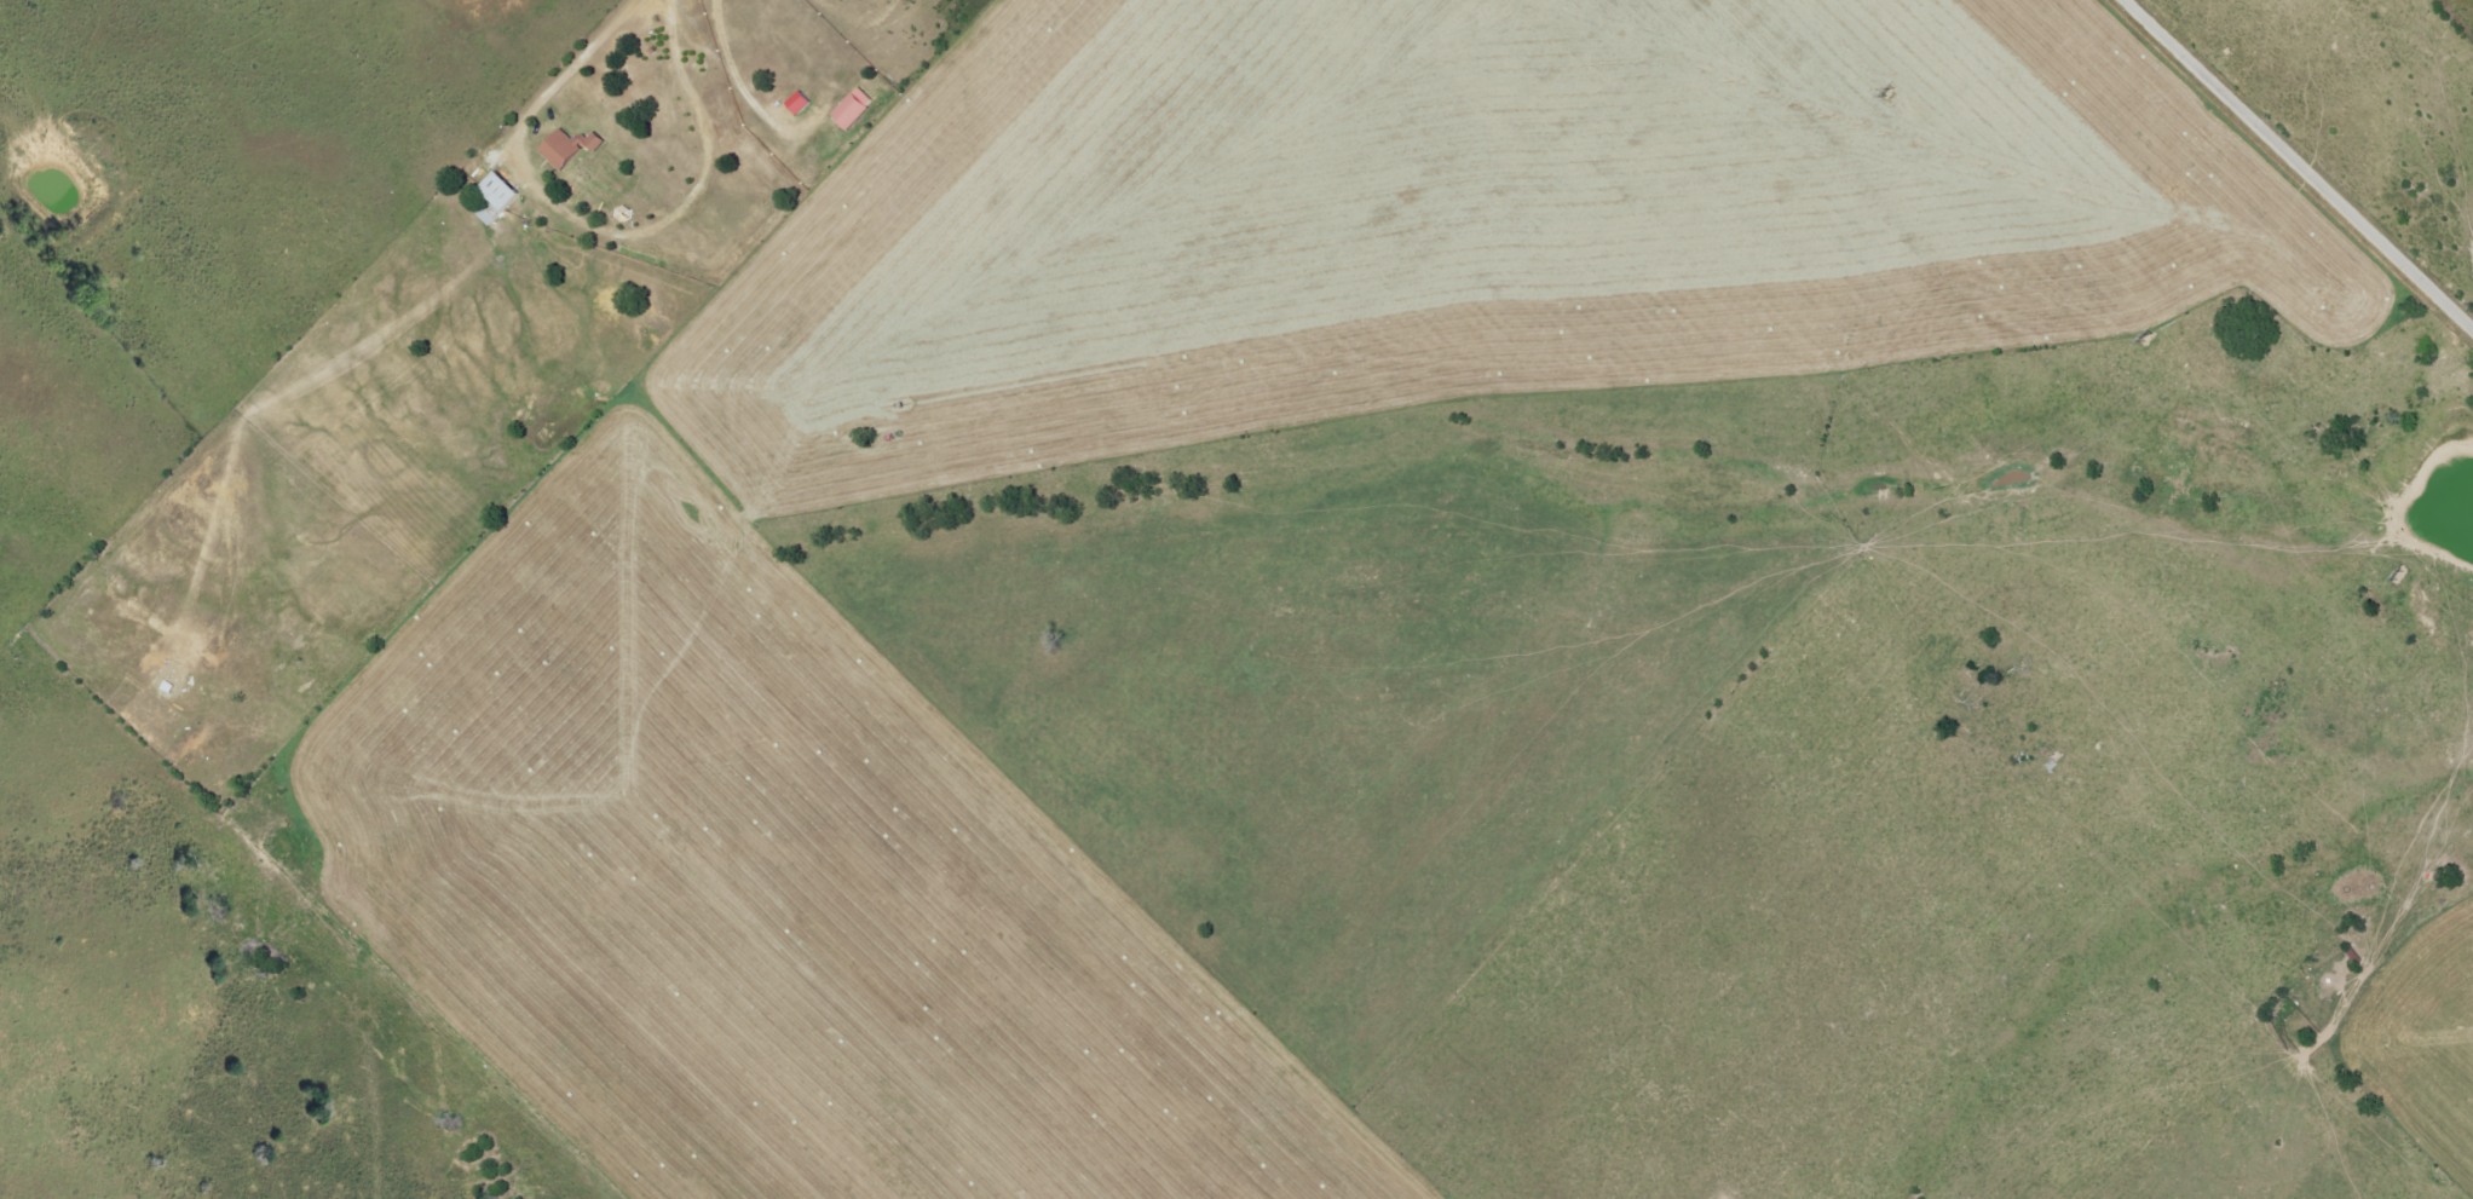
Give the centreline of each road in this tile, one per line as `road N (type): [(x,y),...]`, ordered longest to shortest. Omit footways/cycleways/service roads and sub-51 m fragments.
road 1 (residential): [(2472,307),(2148,0)]

